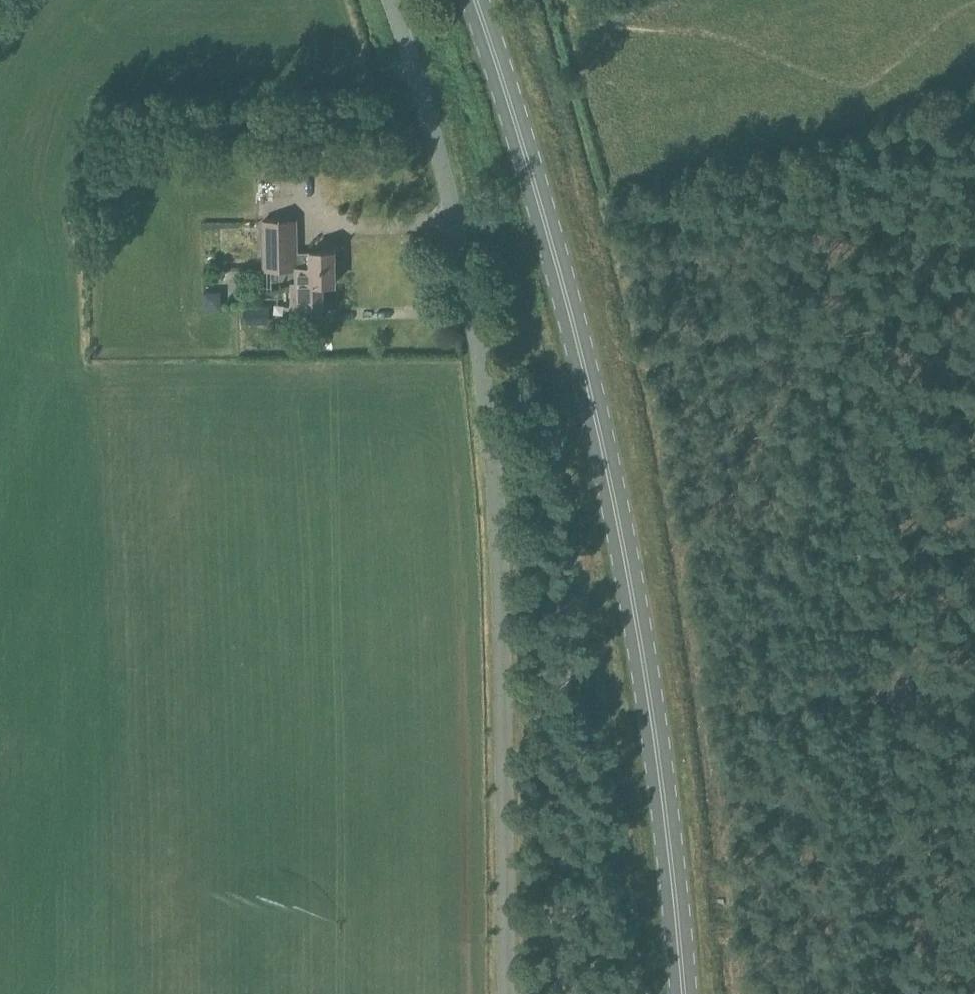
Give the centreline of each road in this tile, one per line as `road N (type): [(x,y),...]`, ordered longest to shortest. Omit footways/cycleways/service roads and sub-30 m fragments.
road 1 (primary): [(687,993),(640,616),(541,187),(478,0)]
road 2 (unclassified): [(516,993),(505,490),(483,313),(393,0)]

